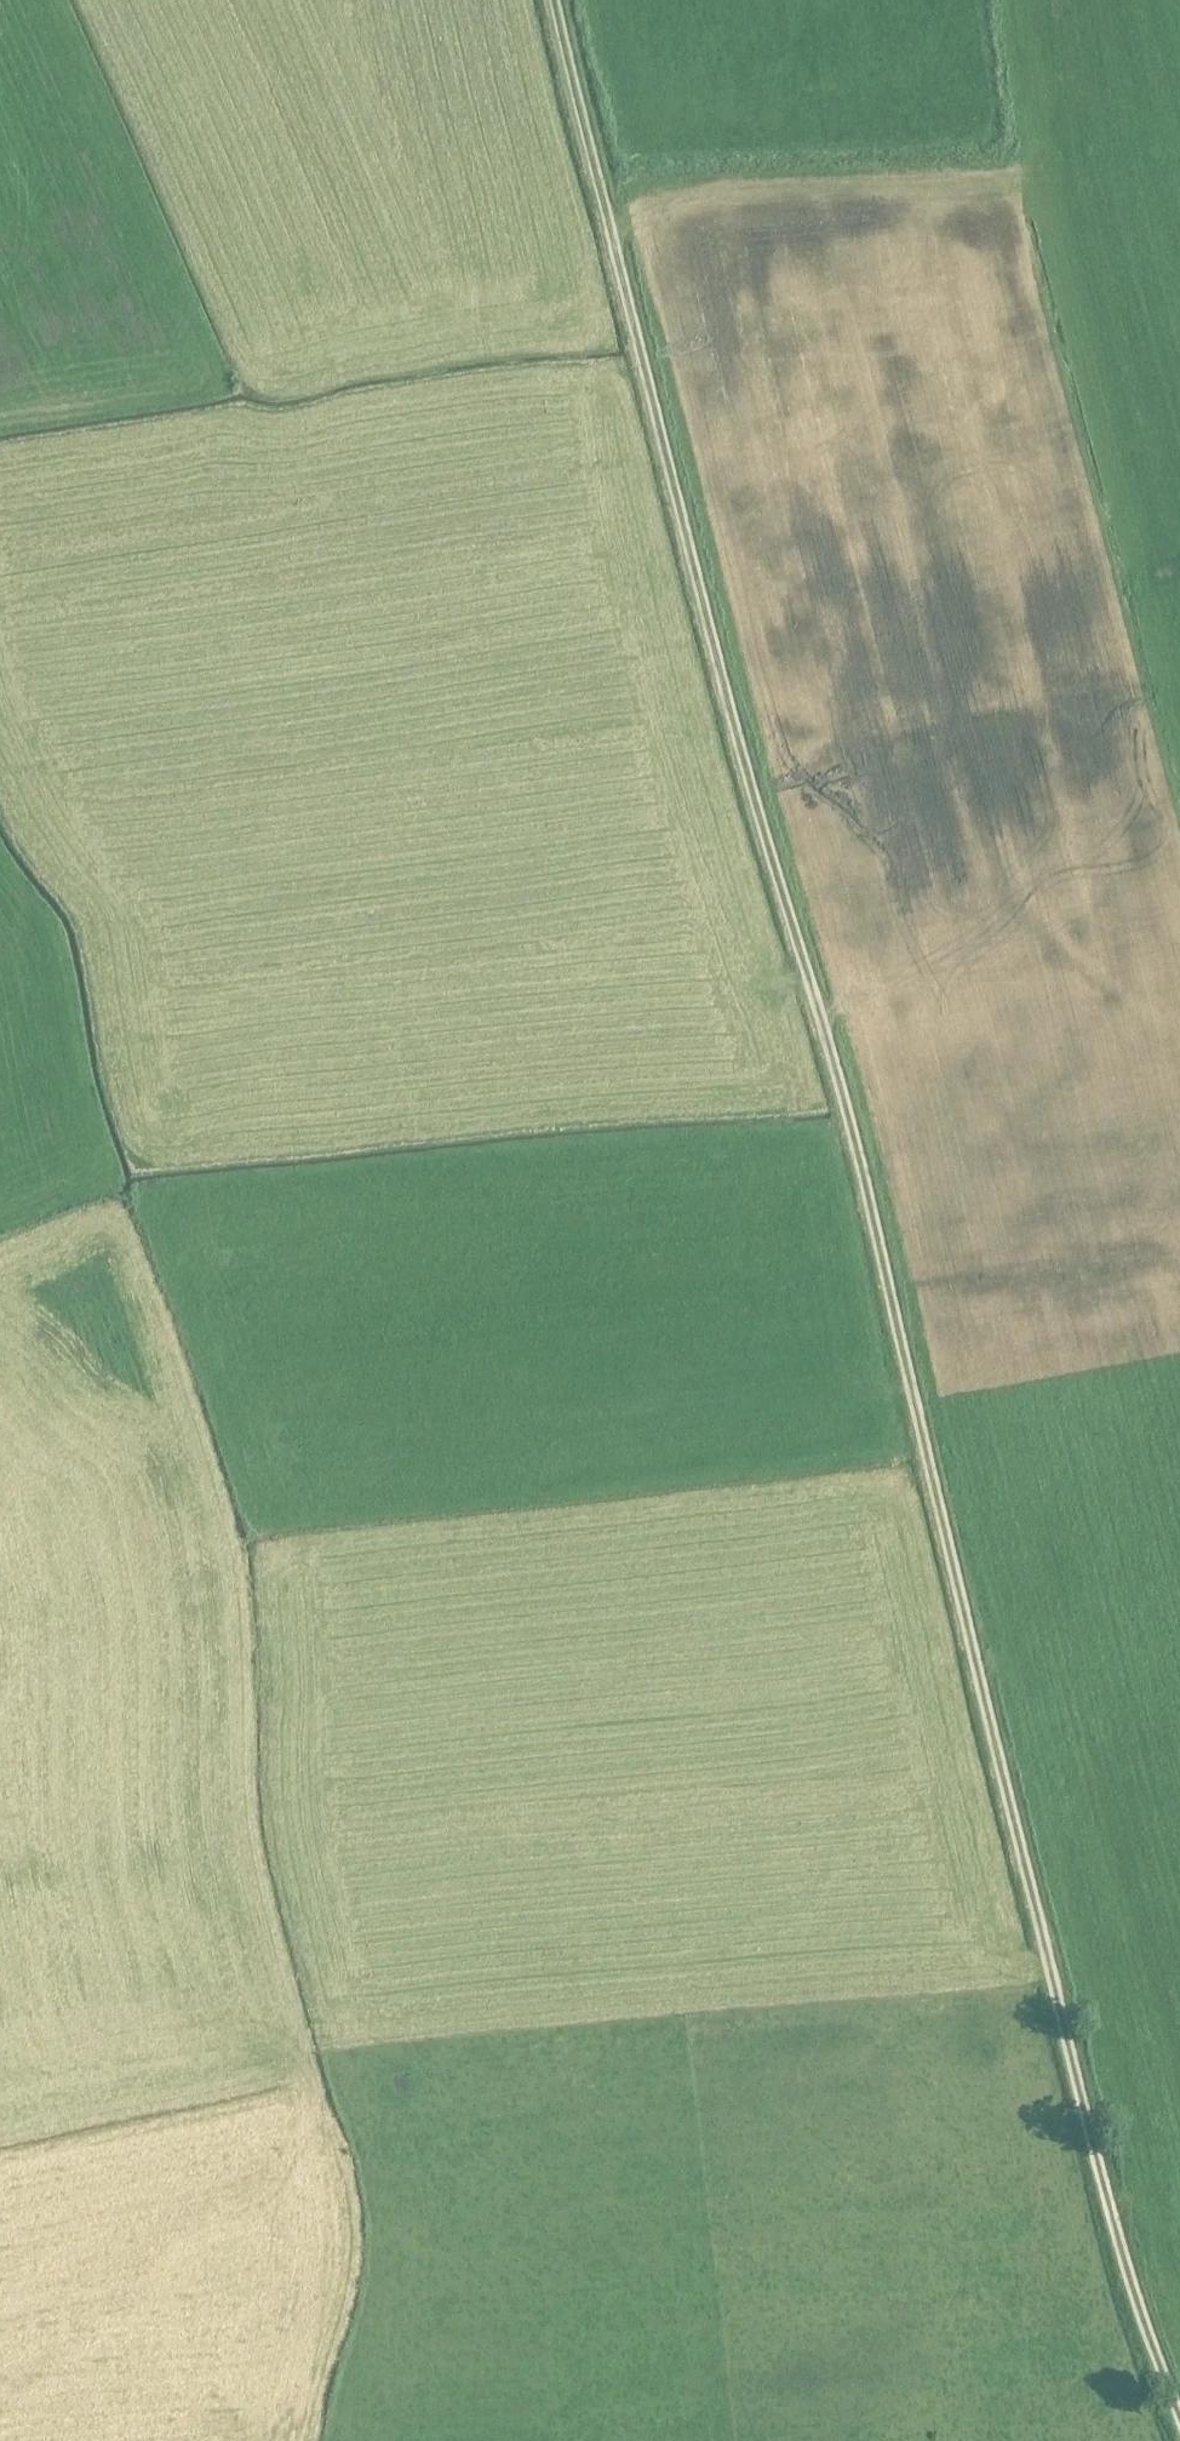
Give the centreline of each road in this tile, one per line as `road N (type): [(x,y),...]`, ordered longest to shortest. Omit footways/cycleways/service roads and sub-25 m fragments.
road 1 (track): [(552,0),(712,629),(848,1117),(1096,2149),(1179,2414)]

